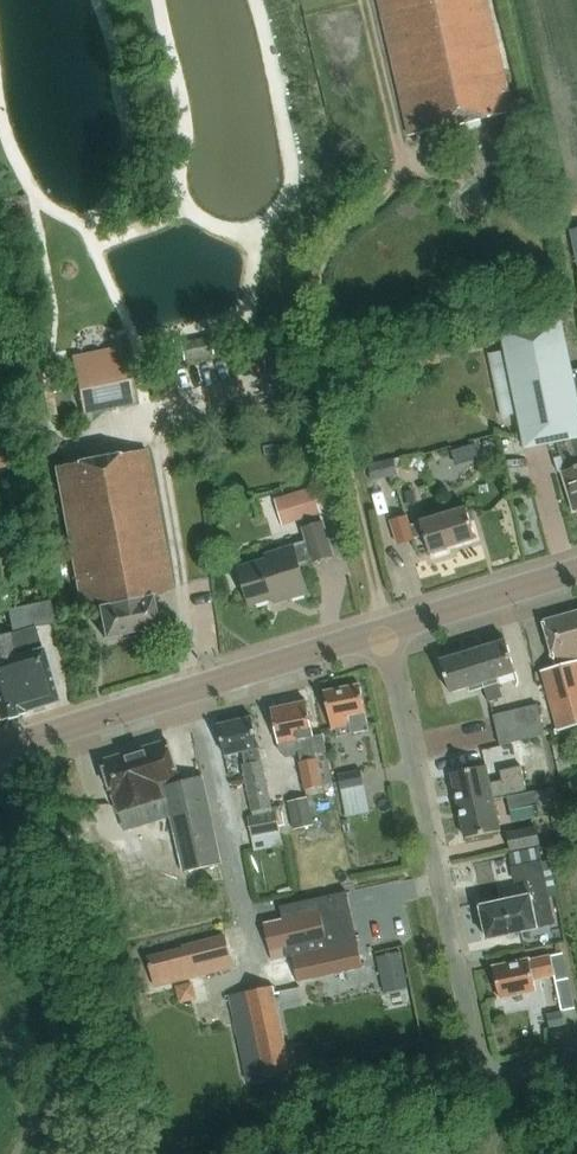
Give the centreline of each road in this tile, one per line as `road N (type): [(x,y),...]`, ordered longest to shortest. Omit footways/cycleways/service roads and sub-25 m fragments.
road 1 (residential): [(576,1059),(495,1069),(478,1052),(380,630)]
road 2 (residential): [(226,1077),(205,988),(258,974),(195,688)]
road 3 (secondary): [(380,630),(576,569)]
road 4 (secondary): [(0,748),(195,688)]
road 5 (secondary): [(195,688),(380,630)]

